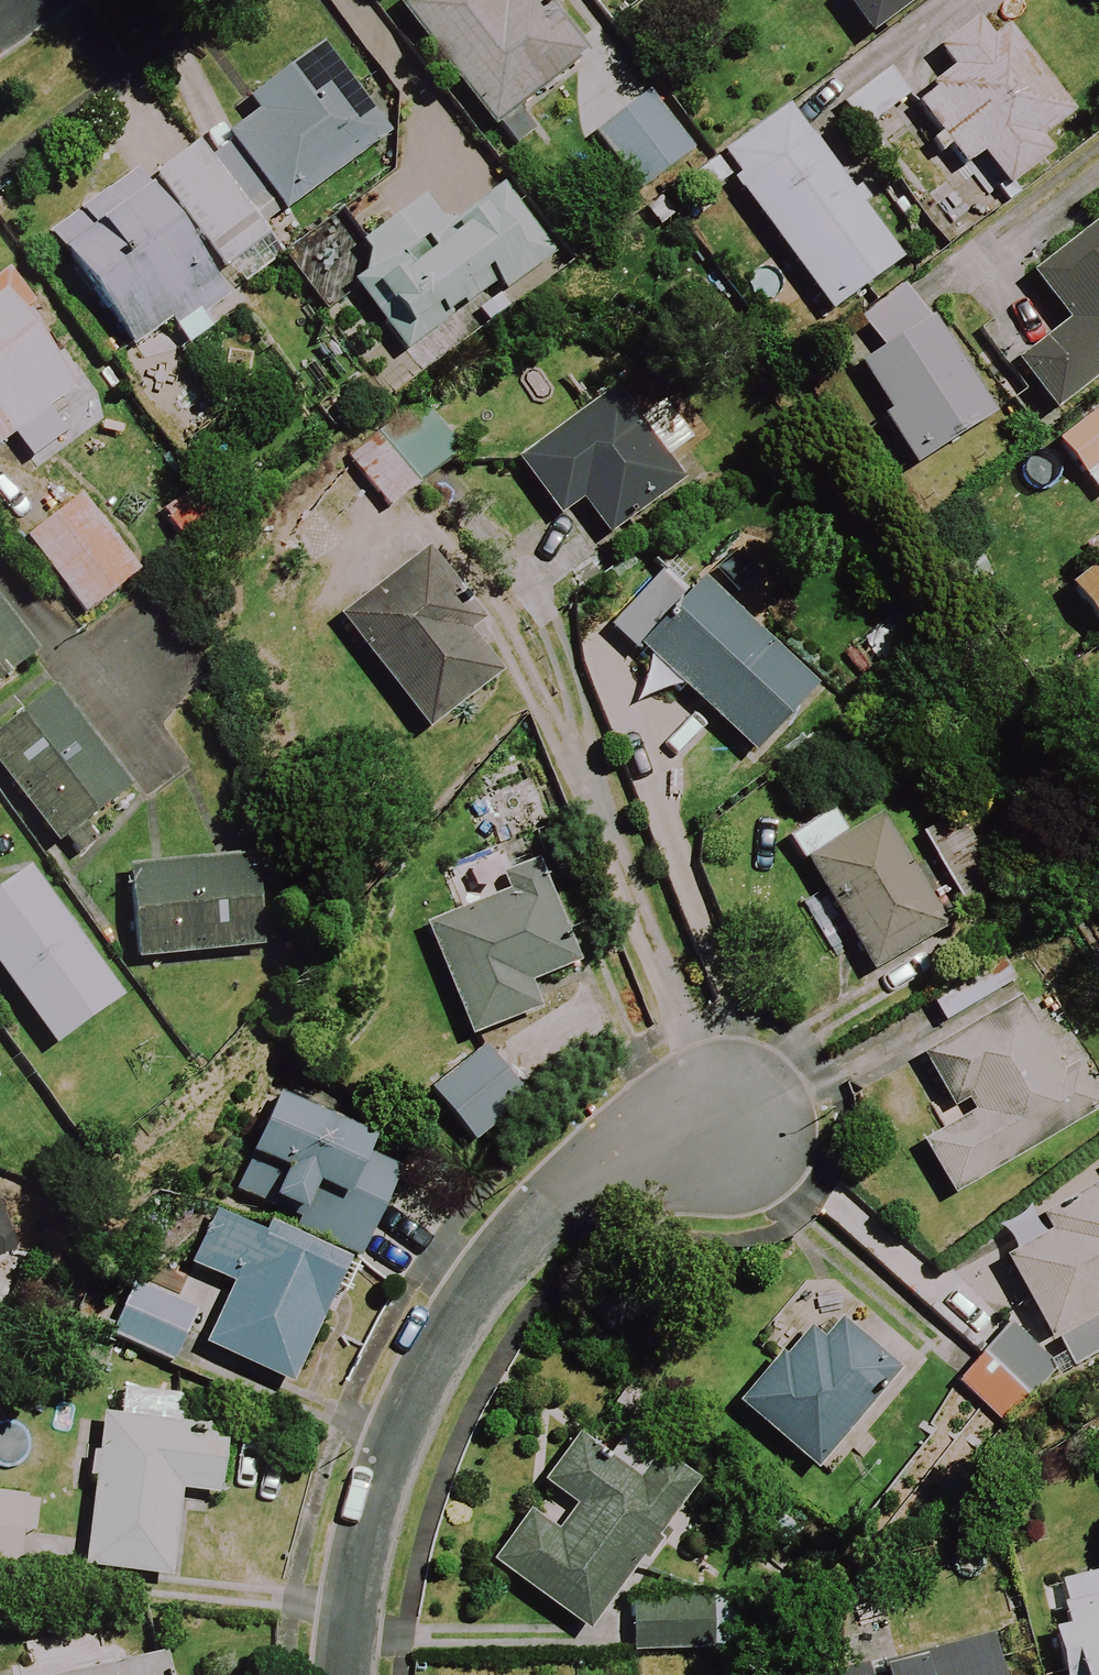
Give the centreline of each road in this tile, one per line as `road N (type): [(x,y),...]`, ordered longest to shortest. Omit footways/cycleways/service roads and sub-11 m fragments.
road 1 (residential): [(349,1674),(359,1589),(409,1422),(502,1267),(609,1183),(754,1111)]

